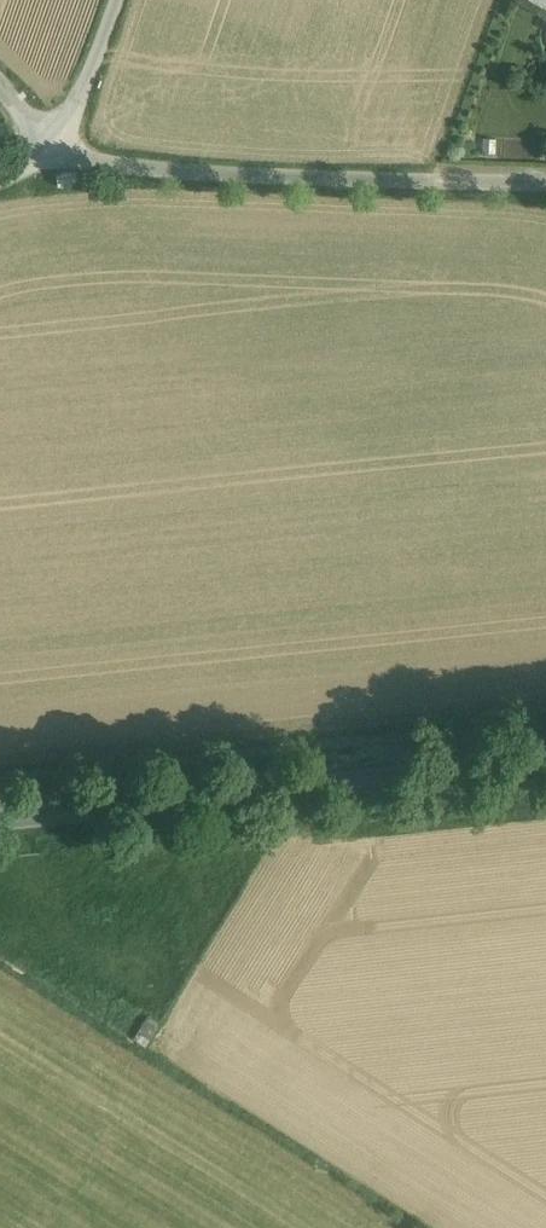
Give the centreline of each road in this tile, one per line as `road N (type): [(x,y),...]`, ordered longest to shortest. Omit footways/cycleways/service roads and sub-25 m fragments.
road 1 (secondary): [(545,759),(0,814)]
road 2 (unclassified): [(58,161),(311,176),(545,177)]
road 3 (unclassified): [(58,161),(113,0)]

